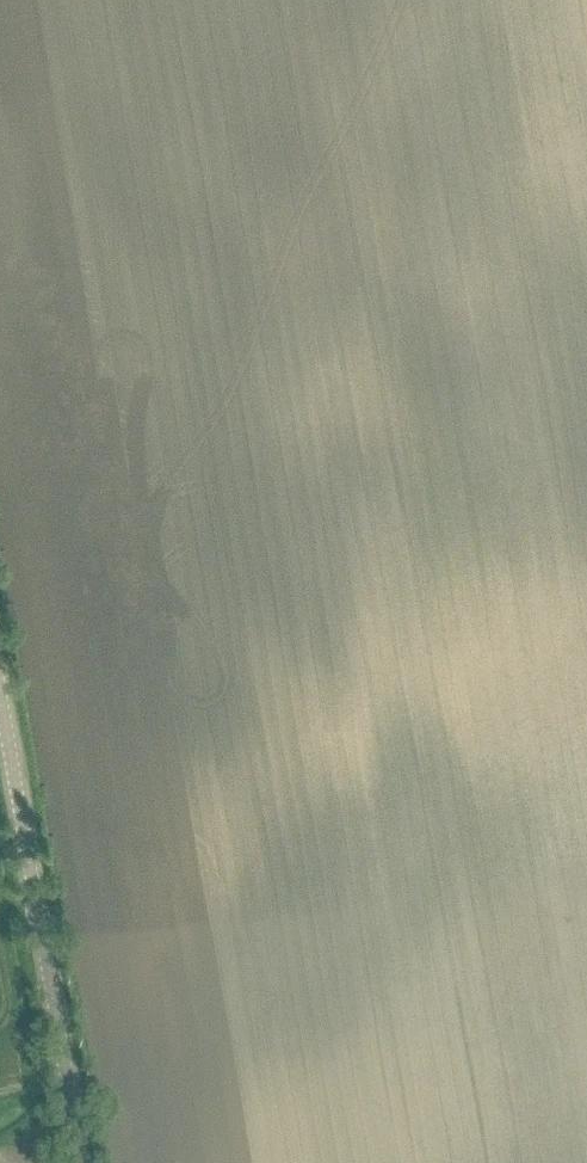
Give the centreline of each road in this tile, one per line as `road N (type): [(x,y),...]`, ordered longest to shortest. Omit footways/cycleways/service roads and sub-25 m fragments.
road 1 (tertiary): [(83,1162),(0,681)]

